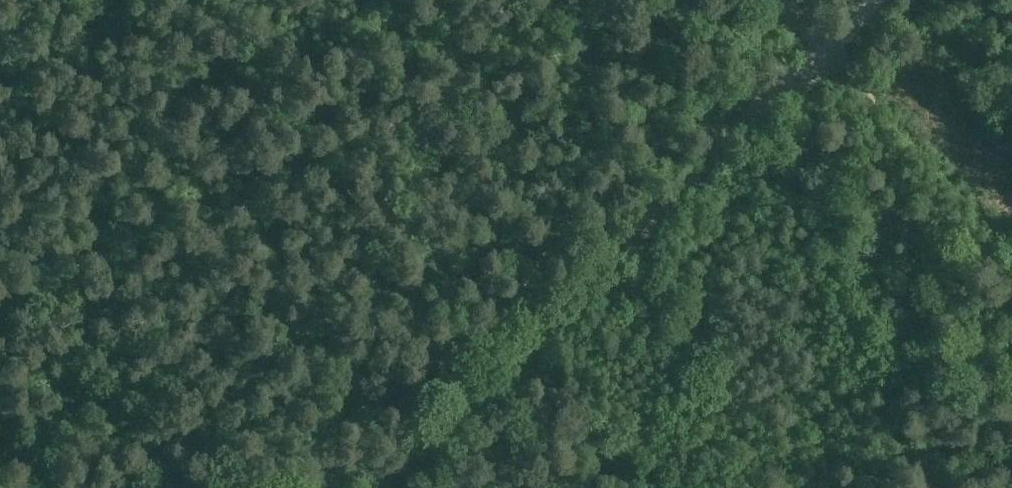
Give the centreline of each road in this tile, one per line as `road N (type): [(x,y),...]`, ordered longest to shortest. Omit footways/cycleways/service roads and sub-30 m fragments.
road 1 (unclassified): [(351,487),(867,0)]
road 2 (track): [(500,0),(451,73),(432,161),(439,230),(453,271),(656,487)]

